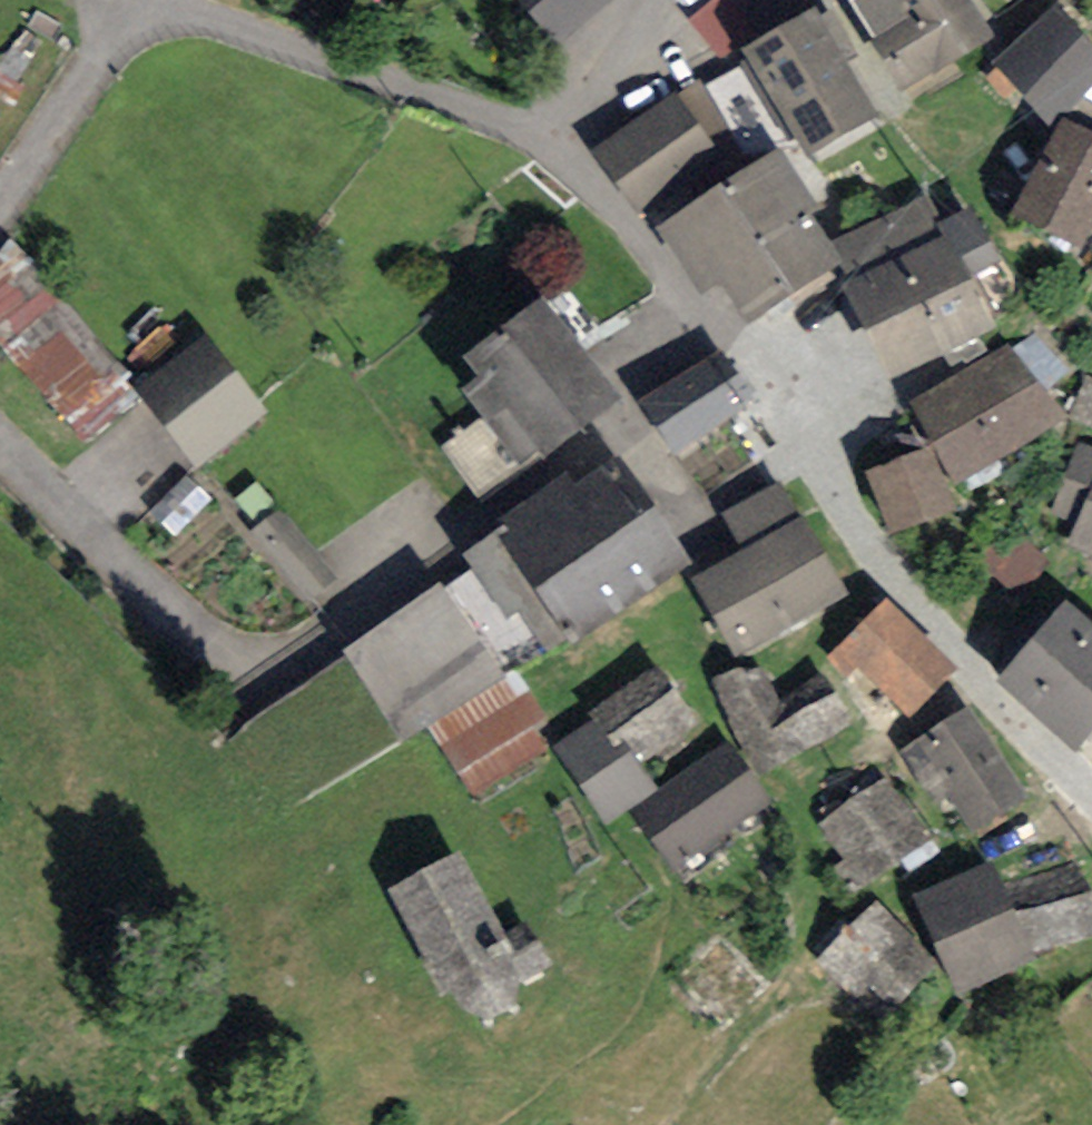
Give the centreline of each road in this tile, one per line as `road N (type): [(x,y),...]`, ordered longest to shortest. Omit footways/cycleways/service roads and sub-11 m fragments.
road 1 (residential): [(1091,796),(994,701),(857,524),(748,363),(552,138),(199,12),(149,20),(115,46),(0,220)]
road 2 (residential): [(0,441),(241,677),(282,685),(457,568)]

